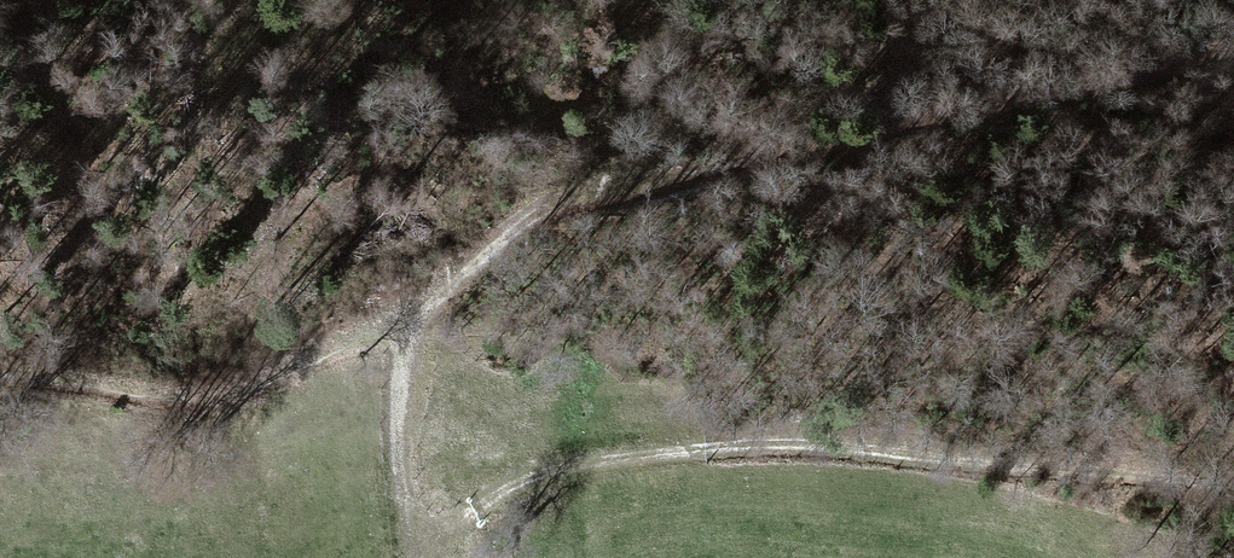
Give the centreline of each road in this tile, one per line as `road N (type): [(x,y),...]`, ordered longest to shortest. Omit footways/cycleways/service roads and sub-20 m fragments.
road 1 (track): [(1233,470),(1102,470),(818,449),(688,451),(547,484),(486,509),(447,552),(402,557),(399,420),(408,345),(471,237),(592,180),(898,122),(1233,30)]
road 2 (track): [(0,371),(54,366),(173,383),(289,365),(418,322)]

